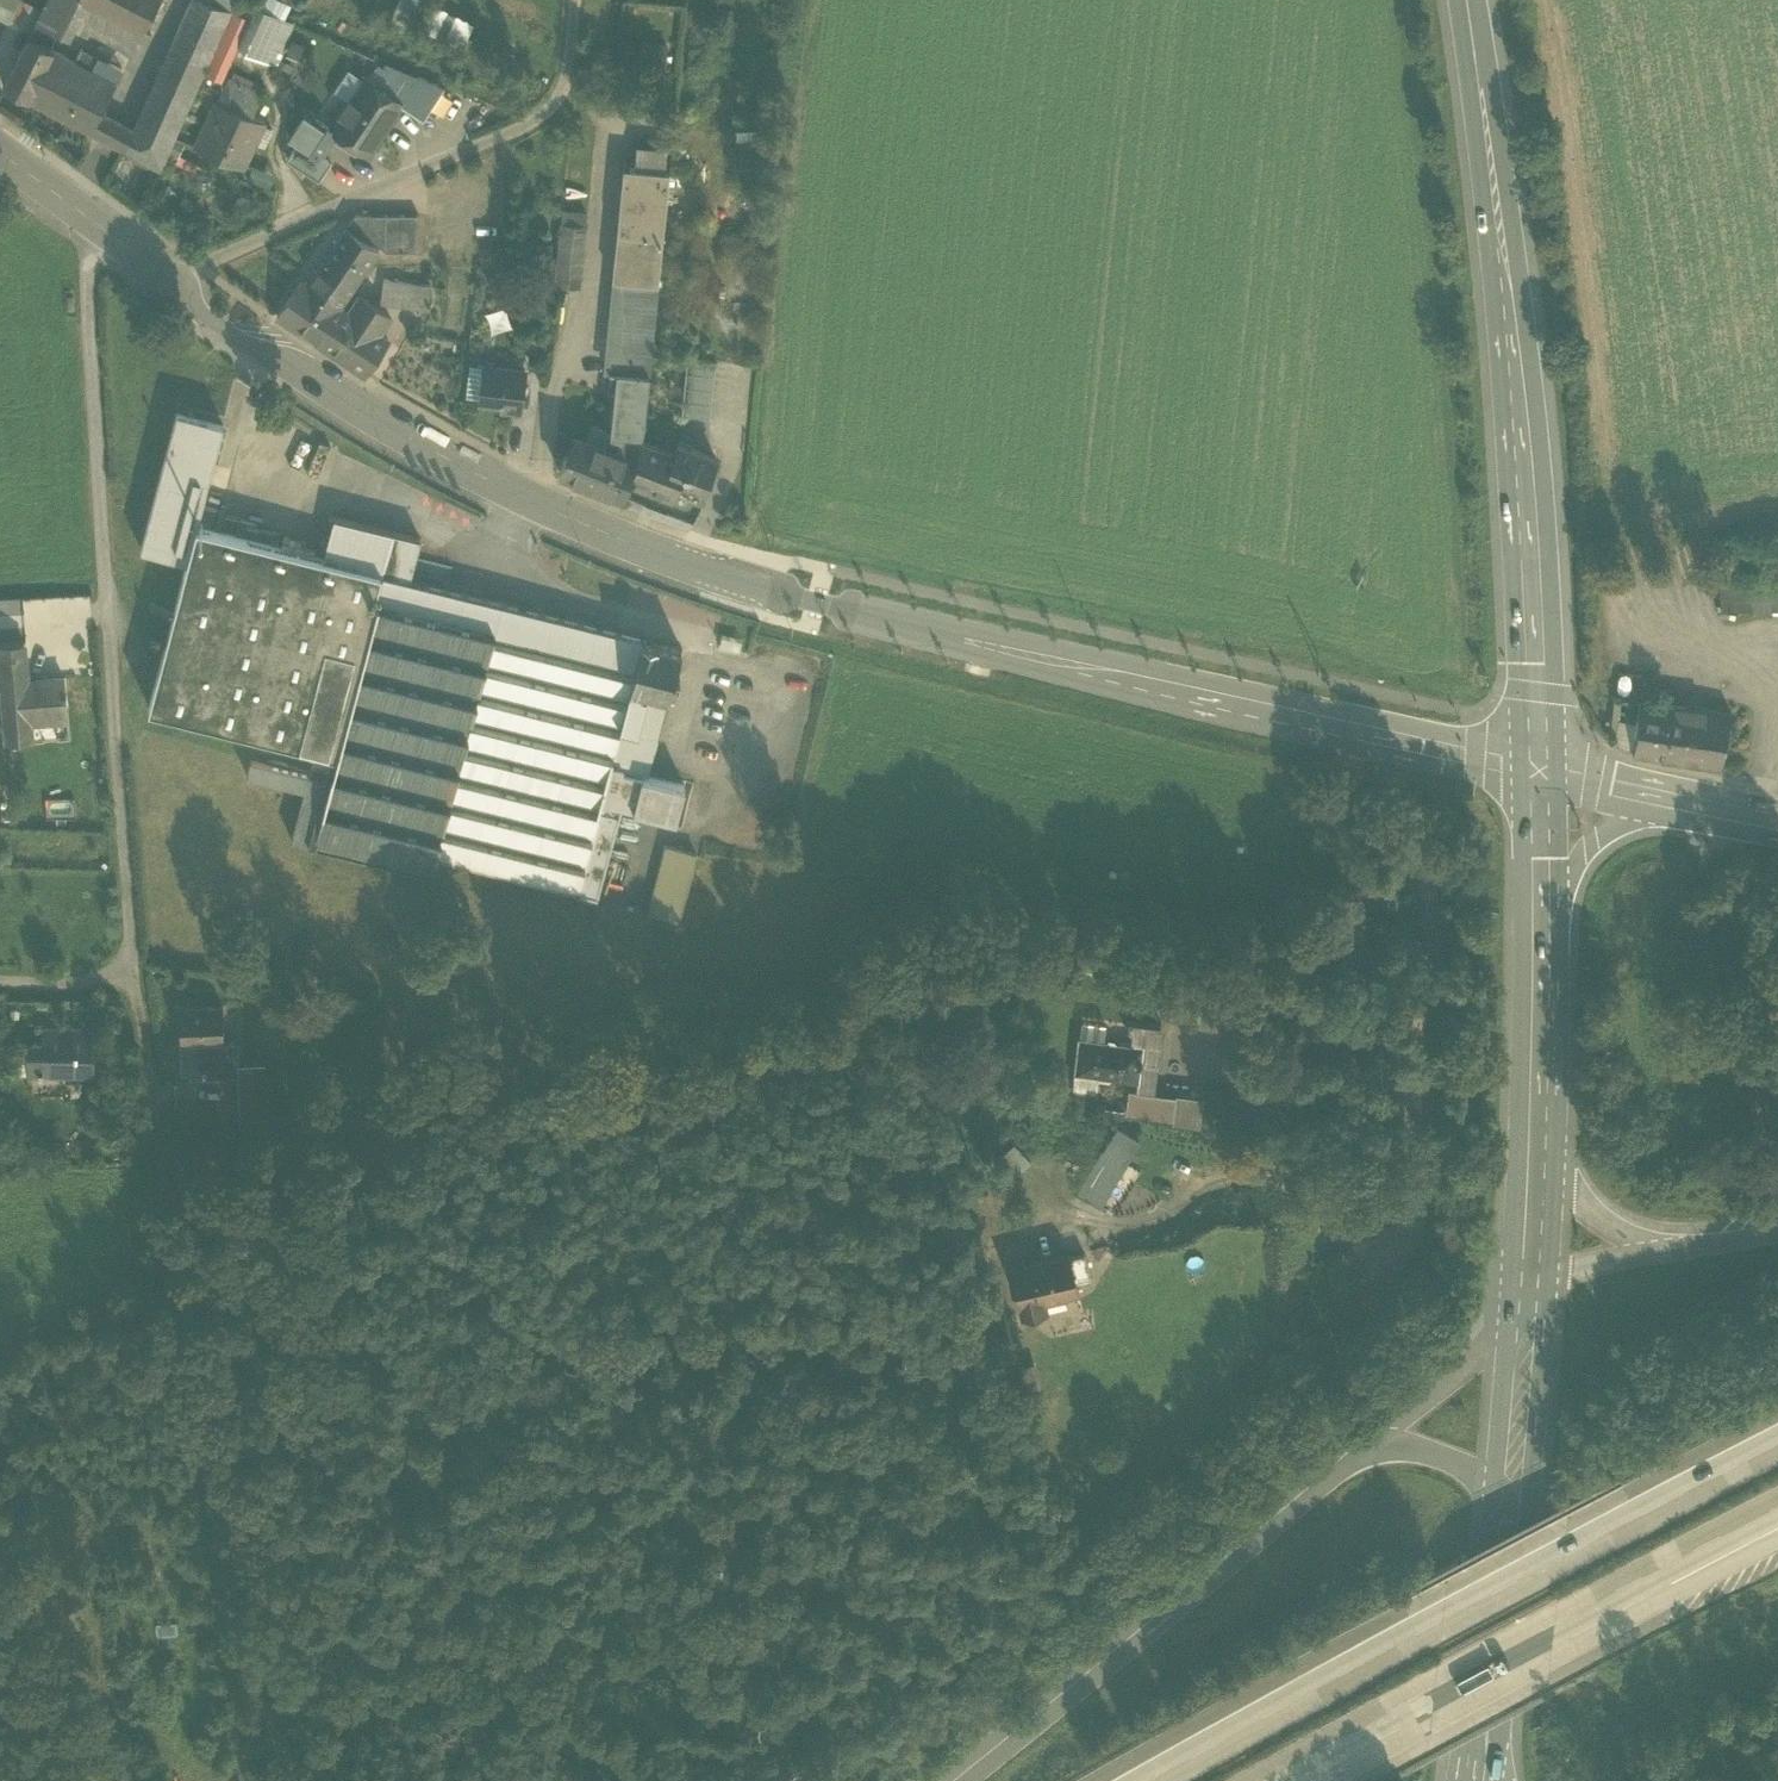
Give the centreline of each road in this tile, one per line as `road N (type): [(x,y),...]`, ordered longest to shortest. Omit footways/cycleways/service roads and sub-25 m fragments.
road 1 (secondary): [(1358,737),(914,632),(669,558),(533,501),(405,435),(172,278)]
road 2 (track): [(0,986),(133,984),(176,1272),(252,1599),(279,1780)]
road 3 (primary): [(1538,773),(1507,299),(1467,0)]
road 4 (residential): [(92,218),(103,586),(133,984)]
road 5 (motorway): [(1777,1443),(1161,1780)]
road 6 (residential): [(1358,737),(1352,793),(1366,822),(1419,866),(1434,919),(1417,1194),(1404,1239)]
road 7 (motorway): [(1363,1461),(971,1780)]
road 8 (motorway): [(1269,1780),(1657,1566)]
road 9 (primary): [(1537,1177),(1538,773)]
road 10 (track): [(574,0),(568,64),(547,110),(394,178)]
road 11 (secondary): [(1777,824),(1538,773)]
road 12 (residential): [(394,178),(172,278)]
road 13 (motorway): [(1531,1285),(1363,1461)]
road 14 (primary): [(1485,1731),(1513,1492)]
road 15 (primary): [(1513,1492),(1531,1285)]
road 16 (secondary): [(1538,773),(1358,737)]
road 17 (motorway): [(1674,1251),(1598,1225),(1537,1177)]
road 18 (motorway): [(1513,1492),(1418,1457),(1363,1461)]
road 19 (motorway): [(1674,1251),(1531,1285)]
road 20 (motorway): [(1657,1566),(1777,1503)]
road 21 (motorway): [(1657,1566),(1777,1531)]

